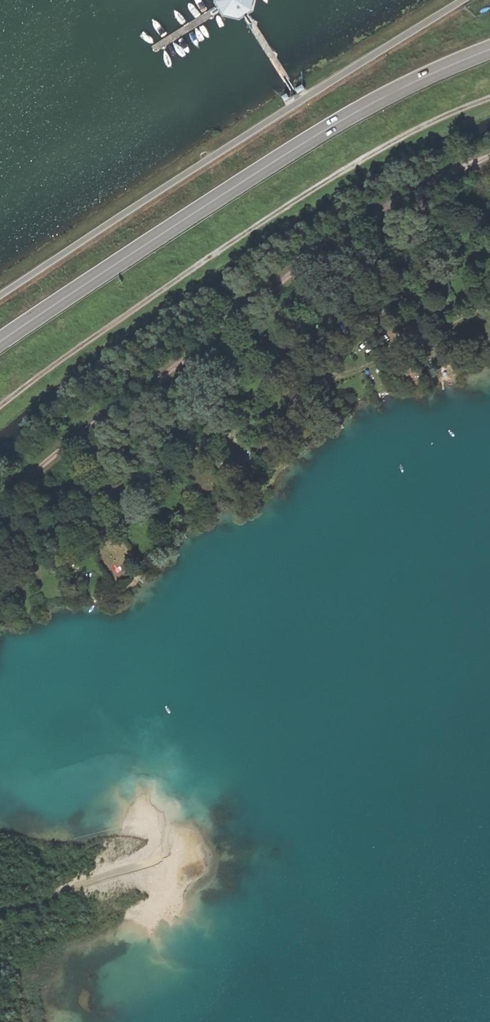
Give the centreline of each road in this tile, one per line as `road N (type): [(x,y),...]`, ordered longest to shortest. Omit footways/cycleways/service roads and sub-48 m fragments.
road 1 (track): [(489,159),(383,213),(0,503)]
road 2 (track): [(489,99),(406,134),(312,189),(0,406)]
road 3 (primary): [(489,49),(333,123),(0,340)]
road 4 (track): [(489,304),(356,367),(325,366),(272,296)]
road 5 (track): [(308,343),(229,418),(112,413)]

